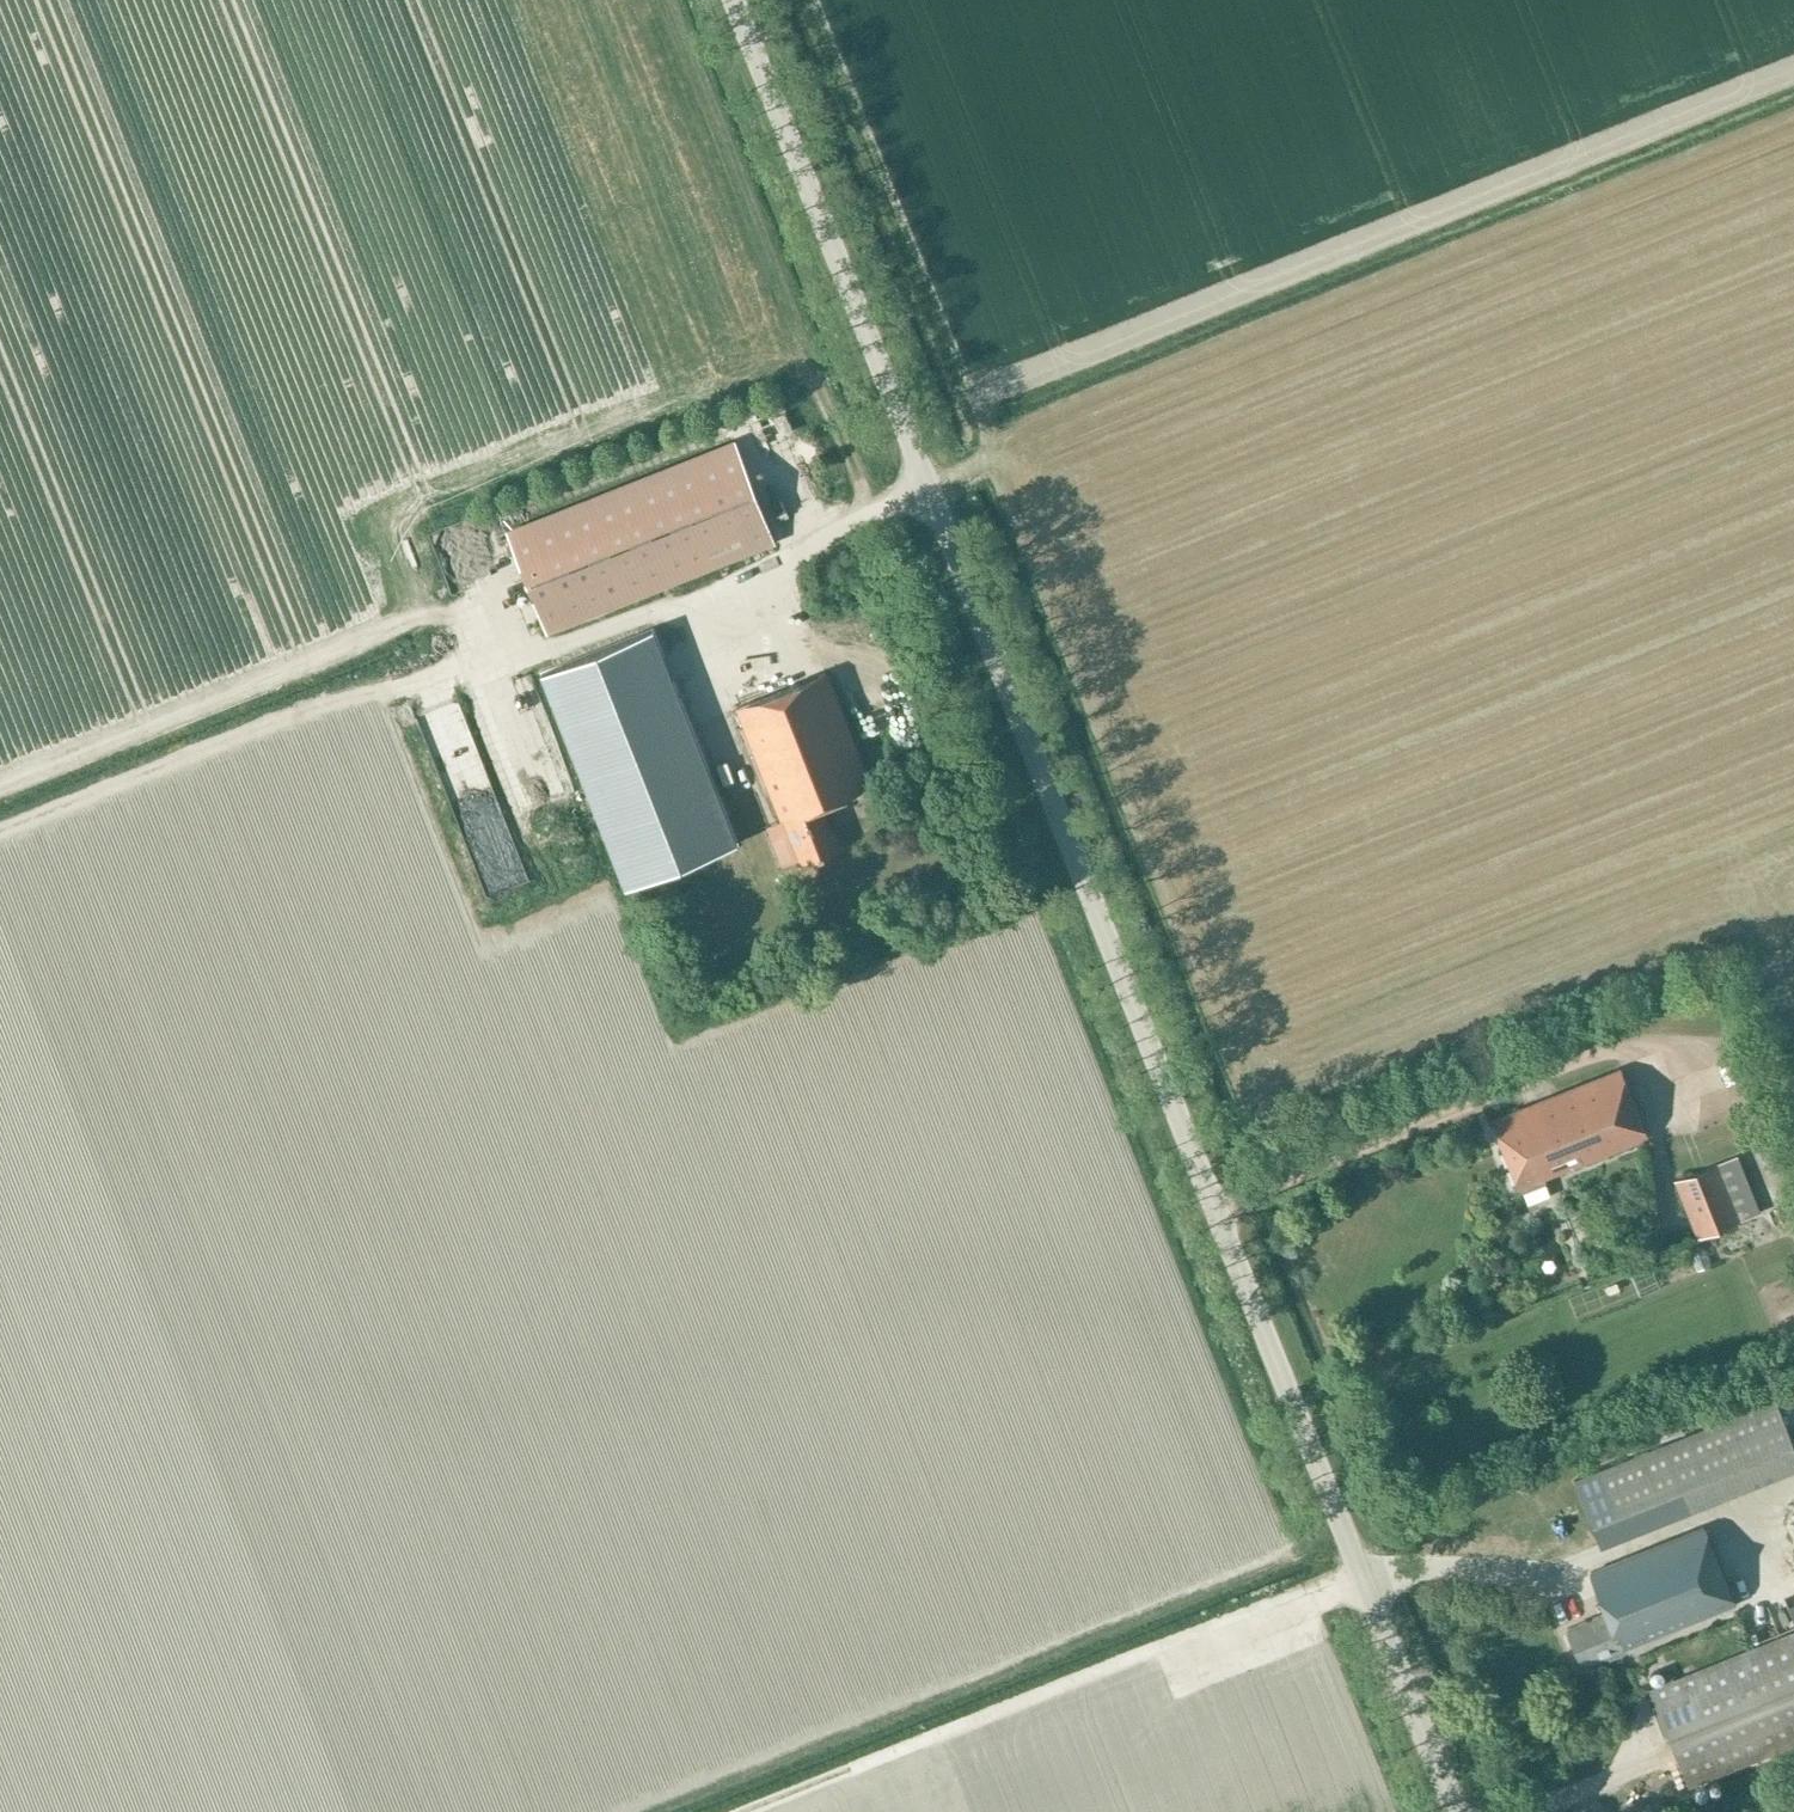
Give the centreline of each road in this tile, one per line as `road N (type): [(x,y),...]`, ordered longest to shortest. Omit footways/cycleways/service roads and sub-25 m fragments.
road 1 (unclassified): [(1463,1811),(745,0)]

